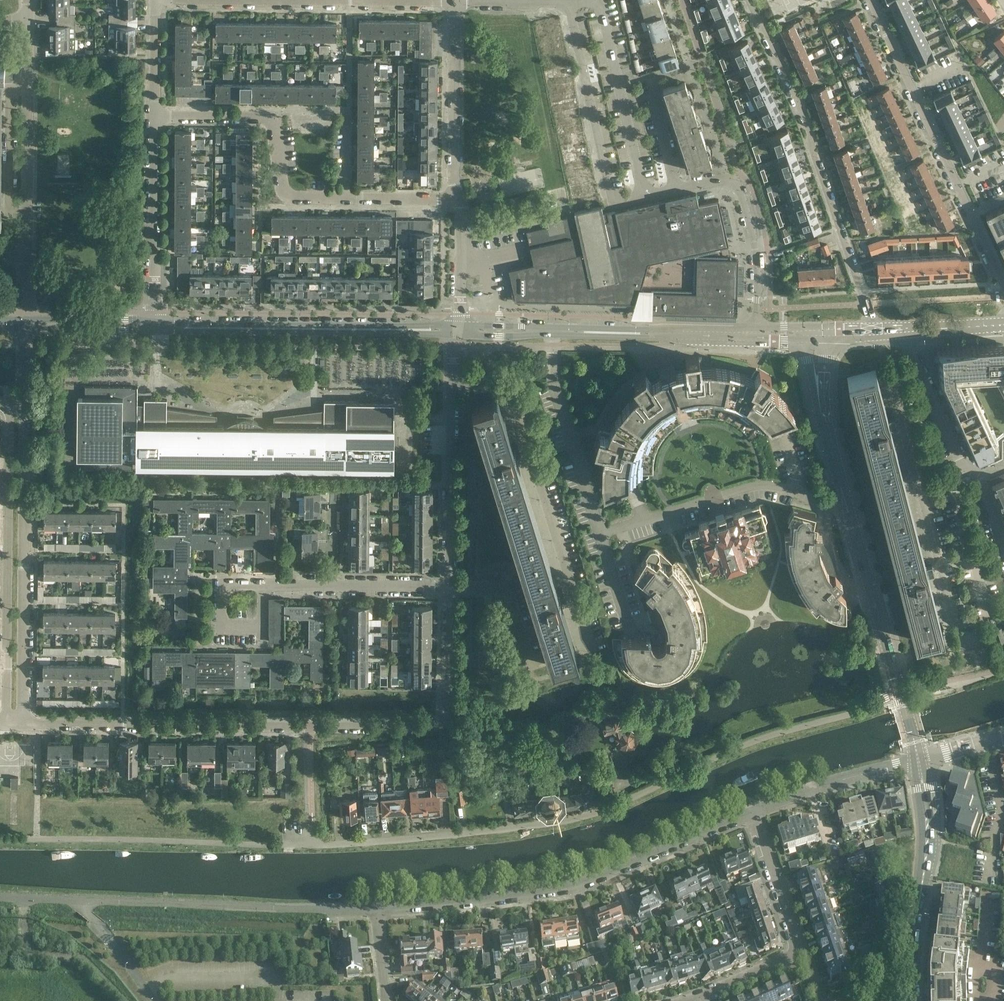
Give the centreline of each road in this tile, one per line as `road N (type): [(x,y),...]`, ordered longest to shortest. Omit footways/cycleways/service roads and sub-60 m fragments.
road 1 (residential): [(447,715),(425,726),(311,729),(24,725),(26,326)]
road 2 (residential): [(289,847),(574,820),(728,751),(857,712),(901,690)]
road 3 (residential): [(376,908),(512,899),(573,886),(753,812)]
road 4 (residential): [(746,0),(806,121),(875,332)]
road 5 (residential): [(594,651),(516,395),(505,386),(453,383)]
road 6 (residential): [(26,326),(28,0)]
road 7 (residential): [(1003,285),(871,0)]
road 8 (secondary): [(158,328),(455,330)]
road 9 (residential): [(847,504),(830,509),(761,486),(600,535)]
road 10 (residential): [(756,338),(754,247),(736,184),(643,198)]
road 11 (residential): [(348,196),(287,191),(275,129),(259,116),(154,116)]
road 12 (unclassified): [(333,910),(85,902)]
road 13 (secondary): [(911,1000),(929,839),(919,759)]
road 14 (residential): [(553,330),(551,381),(600,535)]
road 15 (residential): [(158,328),(154,116)]
road 16 (residential): [(449,585),(453,383)]
road 17 (residential): [(458,199),(455,2)]
road 18 (secondary): [(901,690),(847,504)]
road 19 (residential): [(753,812),(919,759)]
road 20 (secondary): [(847,504),(822,414),(817,335)]
road 21 (unclassified): [(125,1000),(84,960),(39,957),(25,947),(27,901)]
road 22 (residential): [(965,470),(909,350),(907,331)]
road 23 (residential): [(798,953),(753,812)]
road 24 (residential): [(988,739),(1003,813),(987,883)]
road 25 (residential): [(449,585),(505,593),(530,670)]
road 26 (secondary): [(26,326),(158,328)]
road 27 (residential): [(455,330),(458,199)]
road 28 (residential): [(447,715),(449,585)]
road 29 (residential): [(922,492),(890,372)]
road 30 (secondary): [(553,330),(676,335)]
road 31 (unclassified): [(85,902),(158,1000)]
road 32 (residential): [(455,2),(334,0)]
road 33 (residential): [(263,586),(223,587),(222,627),(262,628)]

